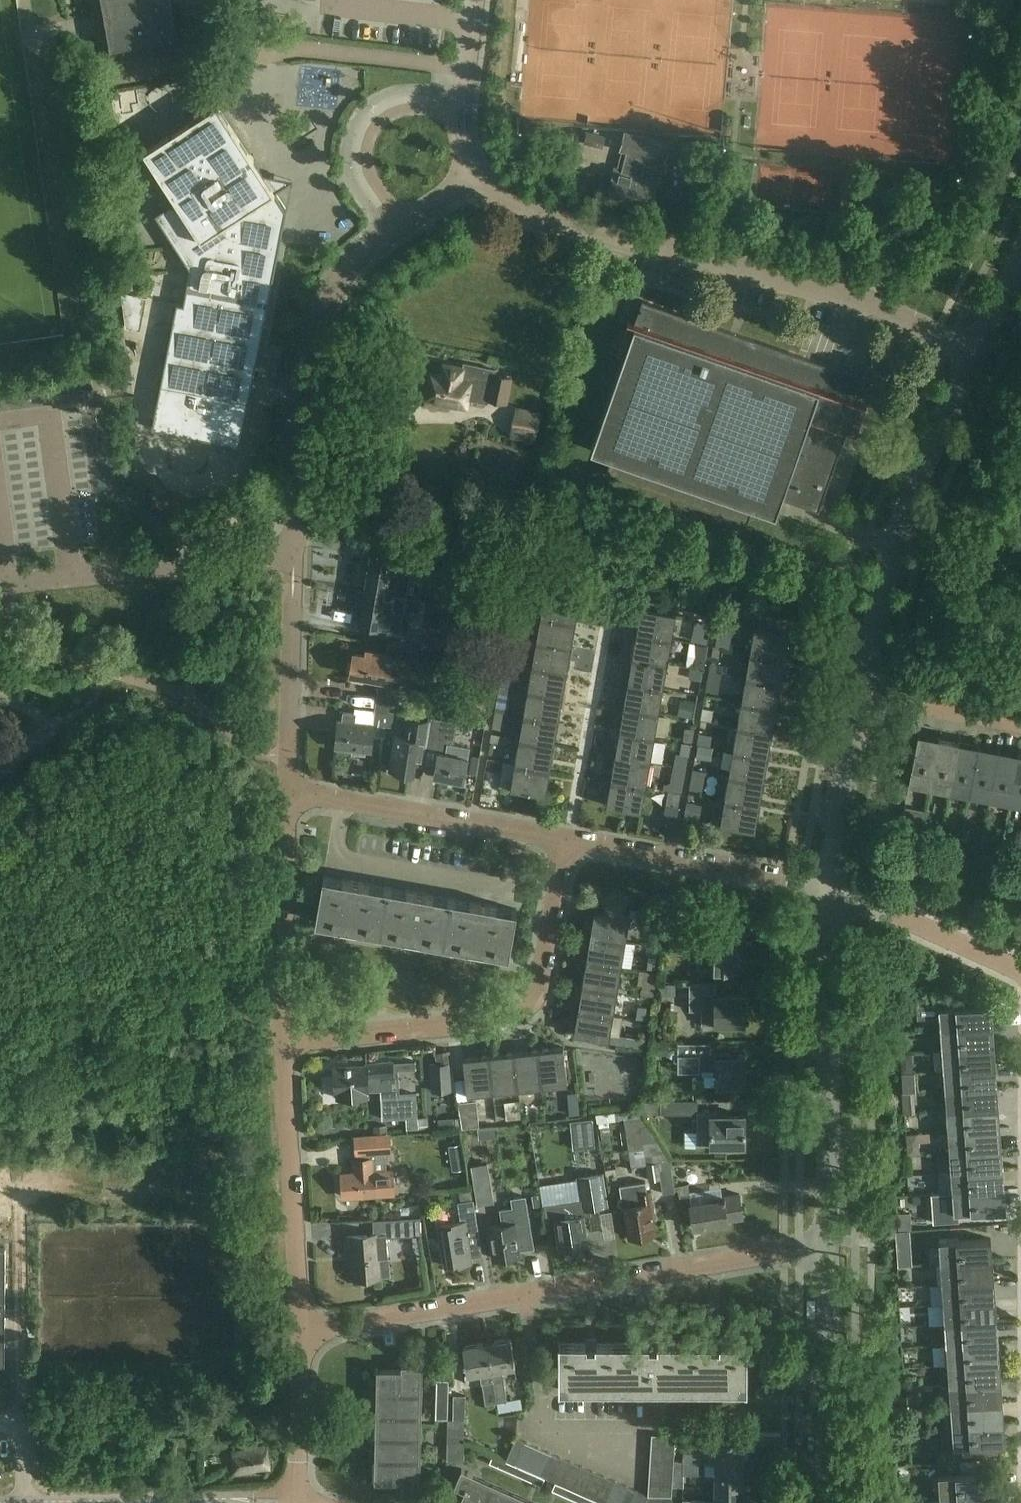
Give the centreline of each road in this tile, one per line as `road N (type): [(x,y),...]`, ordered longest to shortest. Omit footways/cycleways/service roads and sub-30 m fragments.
road 1 (residential): [(827,888),(878,600),(981,346)]
road 2 (residential): [(298,1334),(830,1249)]
road 3 (residential): [(981,346),(875,299),(517,207),(477,179)]
road 4 (residential): [(294,555),(301,372),(316,319),(336,279),(366,247),(477,179)]
road 5 (residential): [(287,1042),(514,1022),(536,1005),(566,838)]
road 6 (residential): [(830,1249),(827,888)]
road 7 (residential): [(0,579),(294,555)]
road 8 (residential): [(298,1334),(287,1042)]
road 9 (residential): [(566,838),(286,788)]
road 10 (residential): [(827,888),(566,838)]
road 11 (residential): [(287,1042),(286,788)]
road 12 (residential): [(828,1502),(830,1249)]
road 13 (residential): [(286,788),(294,555)]
road 14 (residential): [(1020,971),(827,888)]
road 15 (residential): [(477,179),(457,114),(469,0)]
road 16 (residential): [(299,1502),(298,1334)]

